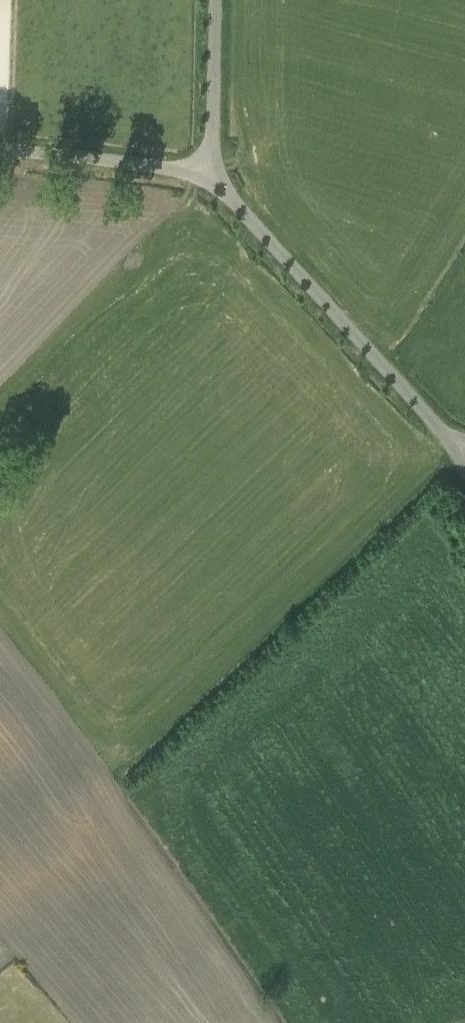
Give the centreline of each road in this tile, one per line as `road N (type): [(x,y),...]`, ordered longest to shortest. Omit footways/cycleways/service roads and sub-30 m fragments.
road 1 (unclassified): [(206,178),(417,405),(464,474)]
road 2 (unclassified): [(0,150),(206,178)]
road 3 (unclassified): [(206,178),(217,0)]

